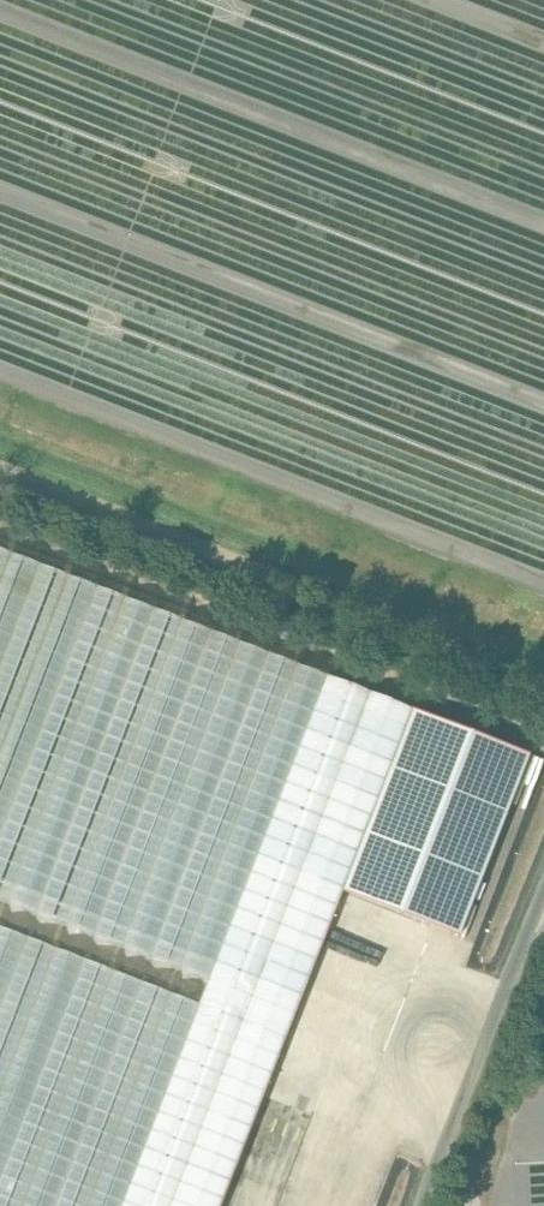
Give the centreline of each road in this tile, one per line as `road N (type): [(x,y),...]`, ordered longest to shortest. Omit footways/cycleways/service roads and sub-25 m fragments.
road 1 (unclassified): [(543,907),(426,1205)]

